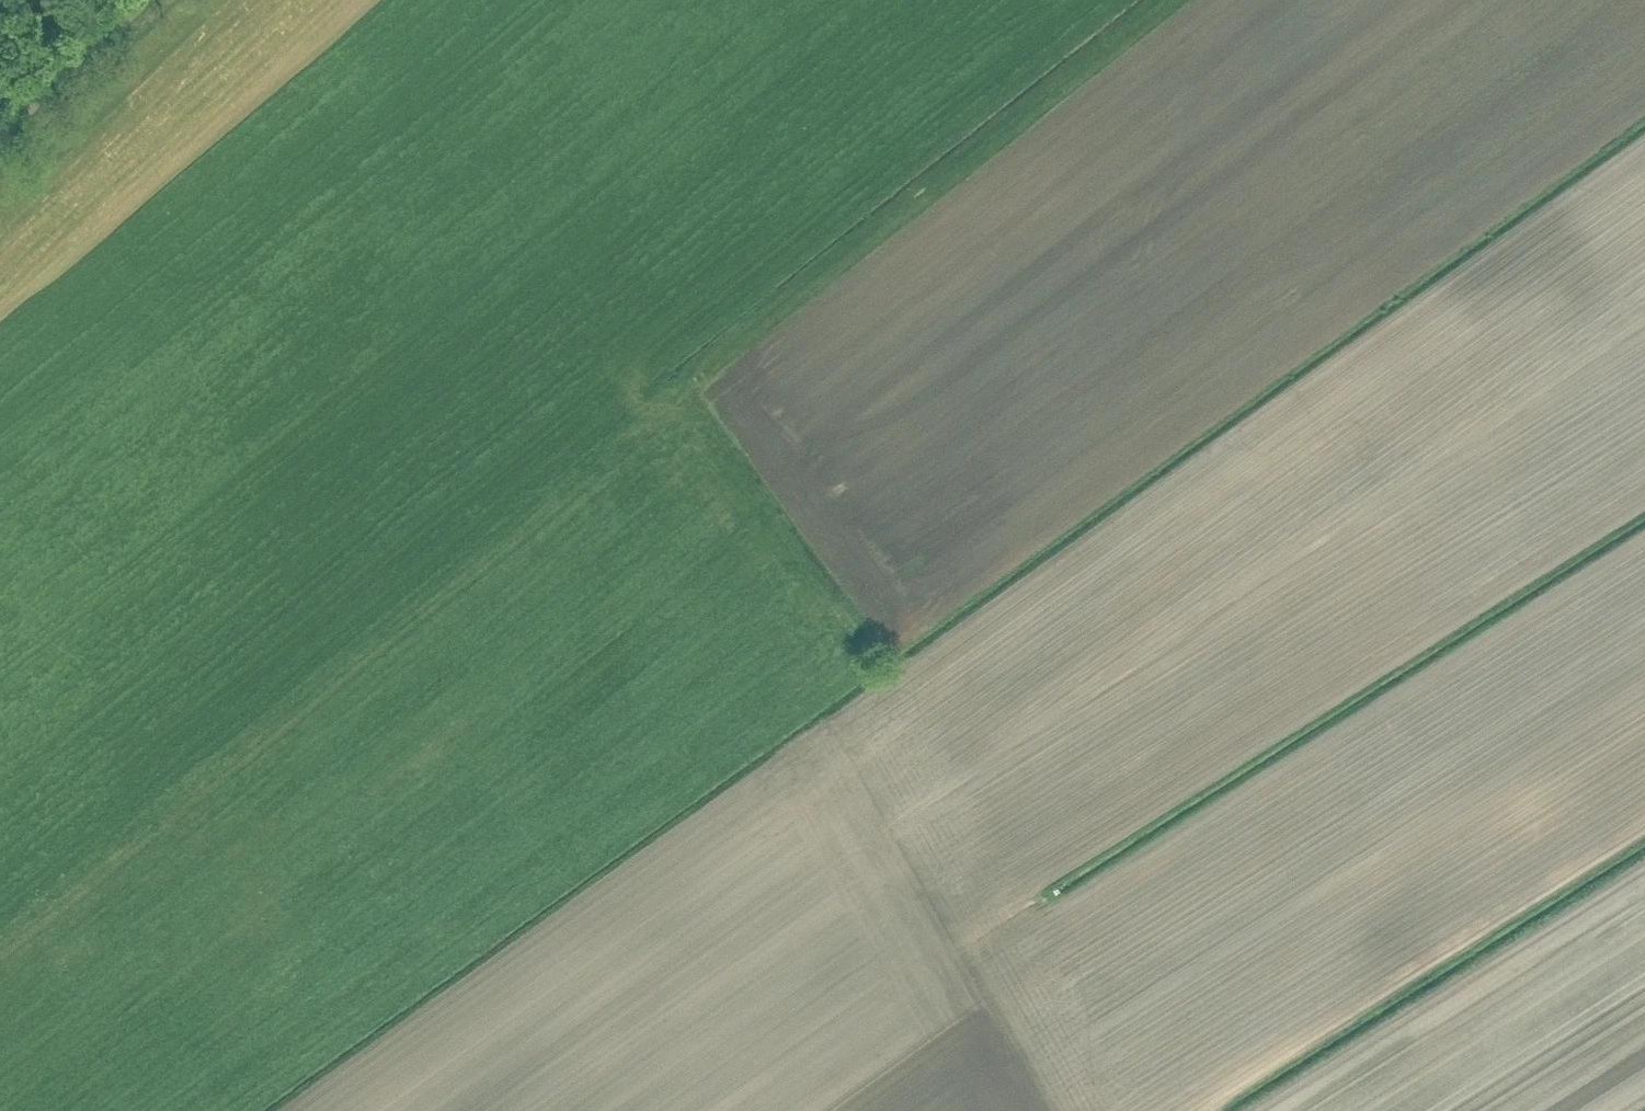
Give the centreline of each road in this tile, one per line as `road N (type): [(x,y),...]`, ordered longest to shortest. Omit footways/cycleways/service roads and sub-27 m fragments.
road 1 (unclassified): [(0,132),(139,0)]

